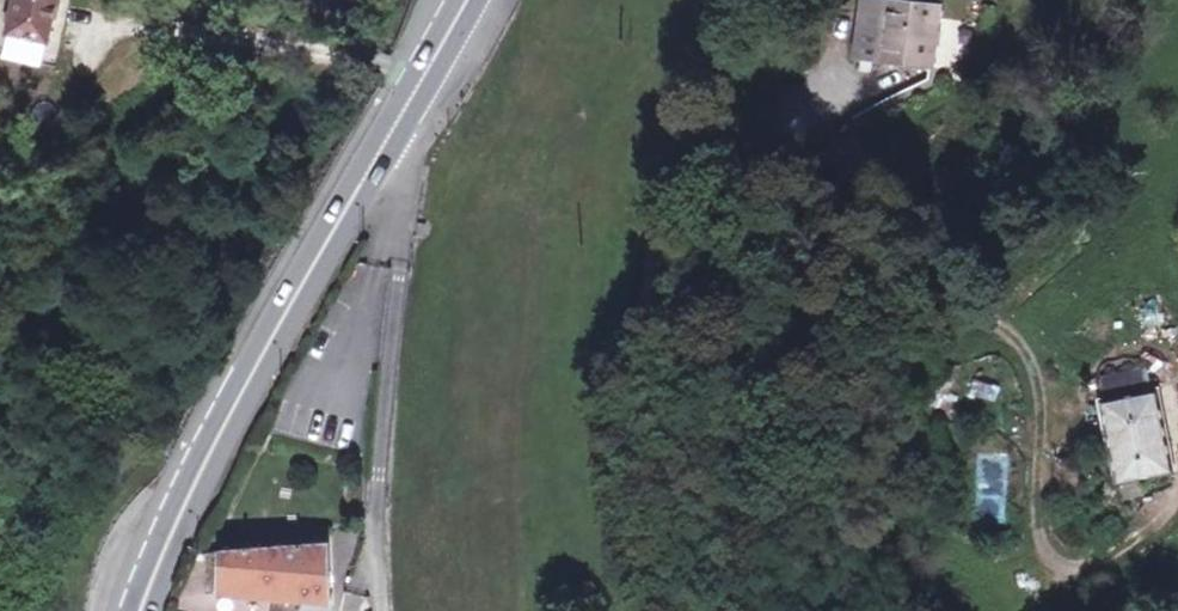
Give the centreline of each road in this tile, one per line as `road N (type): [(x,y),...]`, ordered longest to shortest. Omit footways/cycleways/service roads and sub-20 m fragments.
road 1 (track): [(864,610),(851,485),(874,398),(902,334),(933,310),(977,319),(1029,355),(1040,435),(1037,529),(1064,568),(1126,552)]
road 2 (track): [(655,610),(640,564),(635,486),(643,326),(672,174),(737,0)]
road 3 (secondary): [(386,142),(225,423),(139,610)]
road 4 (unclassified): [(386,142),(399,167),(403,207),(377,474),(380,610)]
road 5 (secondary): [(467,0),(386,142)]

